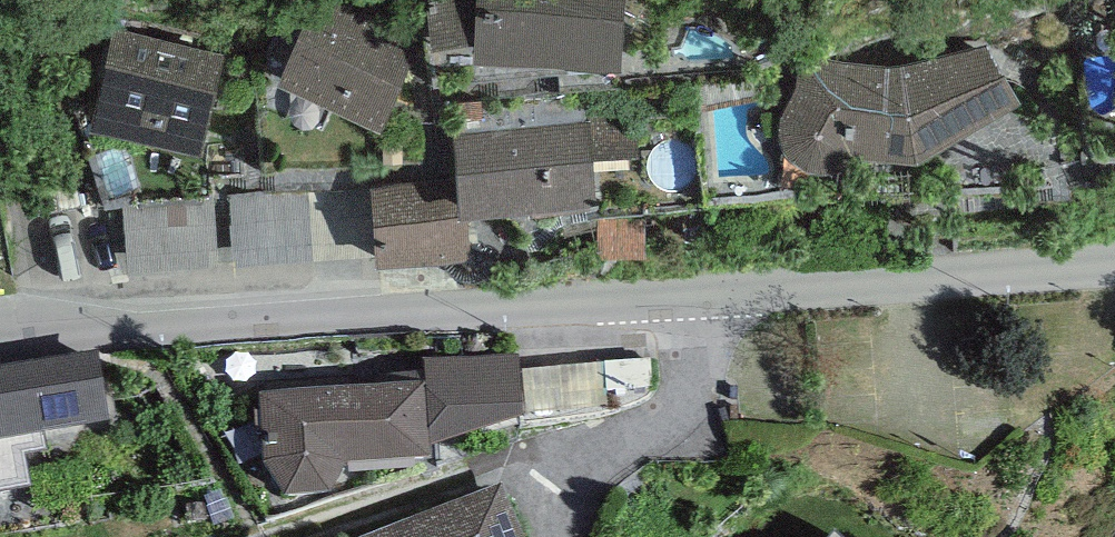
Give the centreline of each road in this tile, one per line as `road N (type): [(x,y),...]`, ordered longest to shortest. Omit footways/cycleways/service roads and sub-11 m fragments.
road 1 (residential): [(0,343),(700,287)]
road 2 (residential): [(700,287),(1114,257)]
road 3 (residential): [(700,287),(695,386),(662,427),(567,468),(562,536)]

